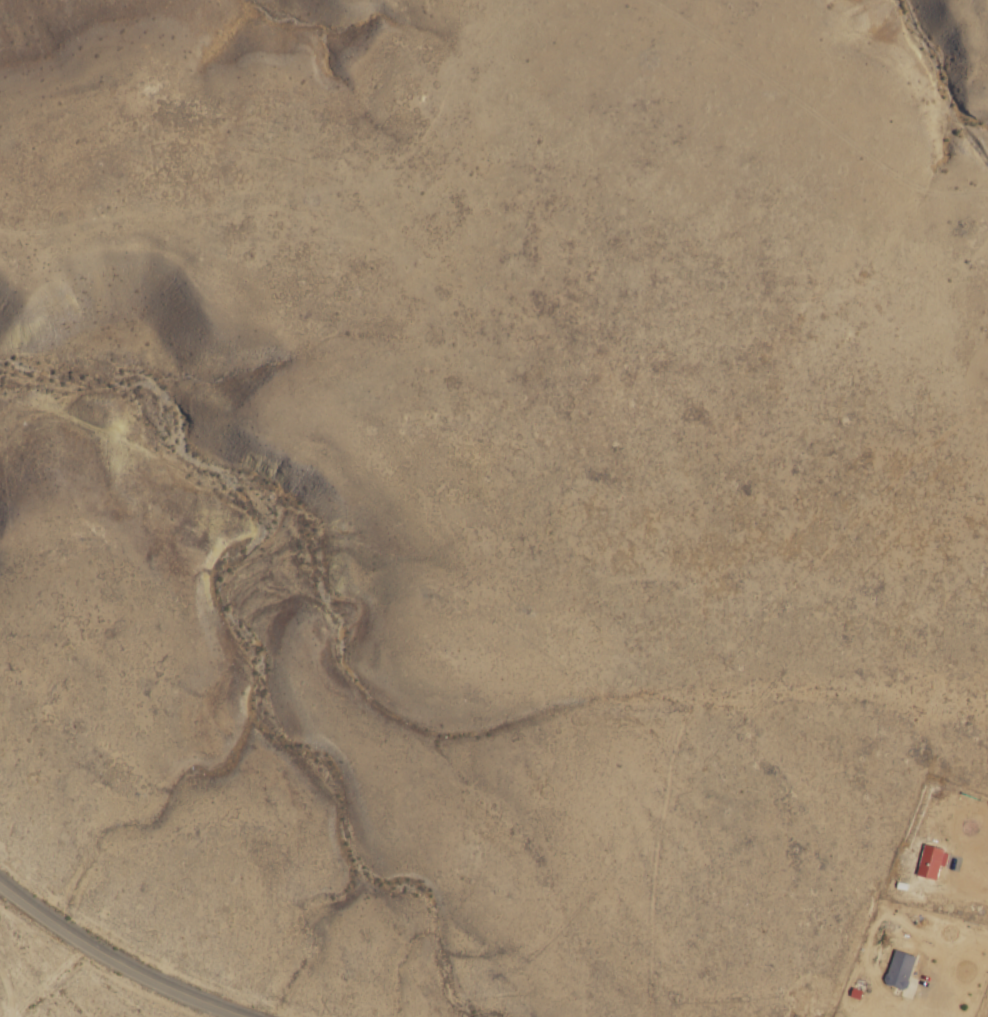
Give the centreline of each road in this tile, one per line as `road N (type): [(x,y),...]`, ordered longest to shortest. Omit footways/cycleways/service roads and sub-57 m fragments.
road 1 (tertiary): [(259,1016),(98,950),(0,873)]

